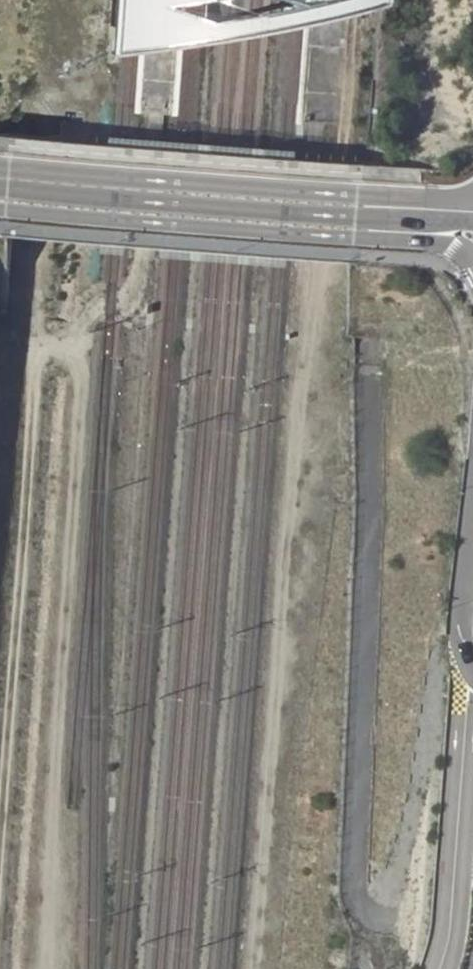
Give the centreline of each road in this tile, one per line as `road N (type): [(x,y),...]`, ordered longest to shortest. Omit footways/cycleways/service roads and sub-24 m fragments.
road 1 (track): [(0,775),(27,354),(48,347),(76,359),(81,378),(43,876)]
road 2 (unclassified): [(472,512),(444,908),(431,968)]
road 3 (tertiary): [(0,188),(350,216)]
road 4 (track): [(27,354),(35,113)]
road 5 (unclassified): [(449,968),(459,936),(472,760)]
road 6 (tertiary): [(350,216),(427,198),(472,197)]

